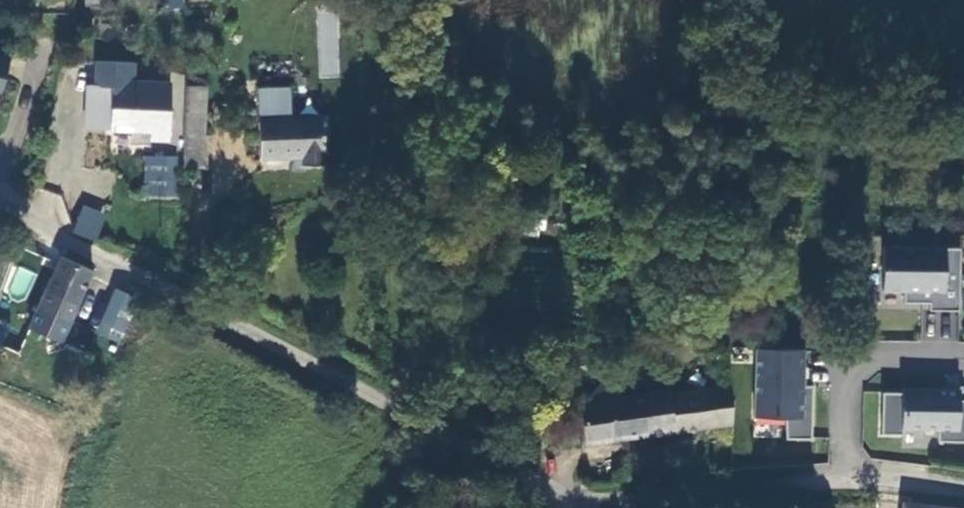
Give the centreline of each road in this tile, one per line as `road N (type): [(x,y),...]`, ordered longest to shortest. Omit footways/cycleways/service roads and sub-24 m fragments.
road 1 (unclassified): [(576,506),(57,236),(0,216)]
road 2 (unclassified): [(846,482),(576,506)]
road 3 (residential): [(846,482),(849,371),(867,360),(963,363)]

